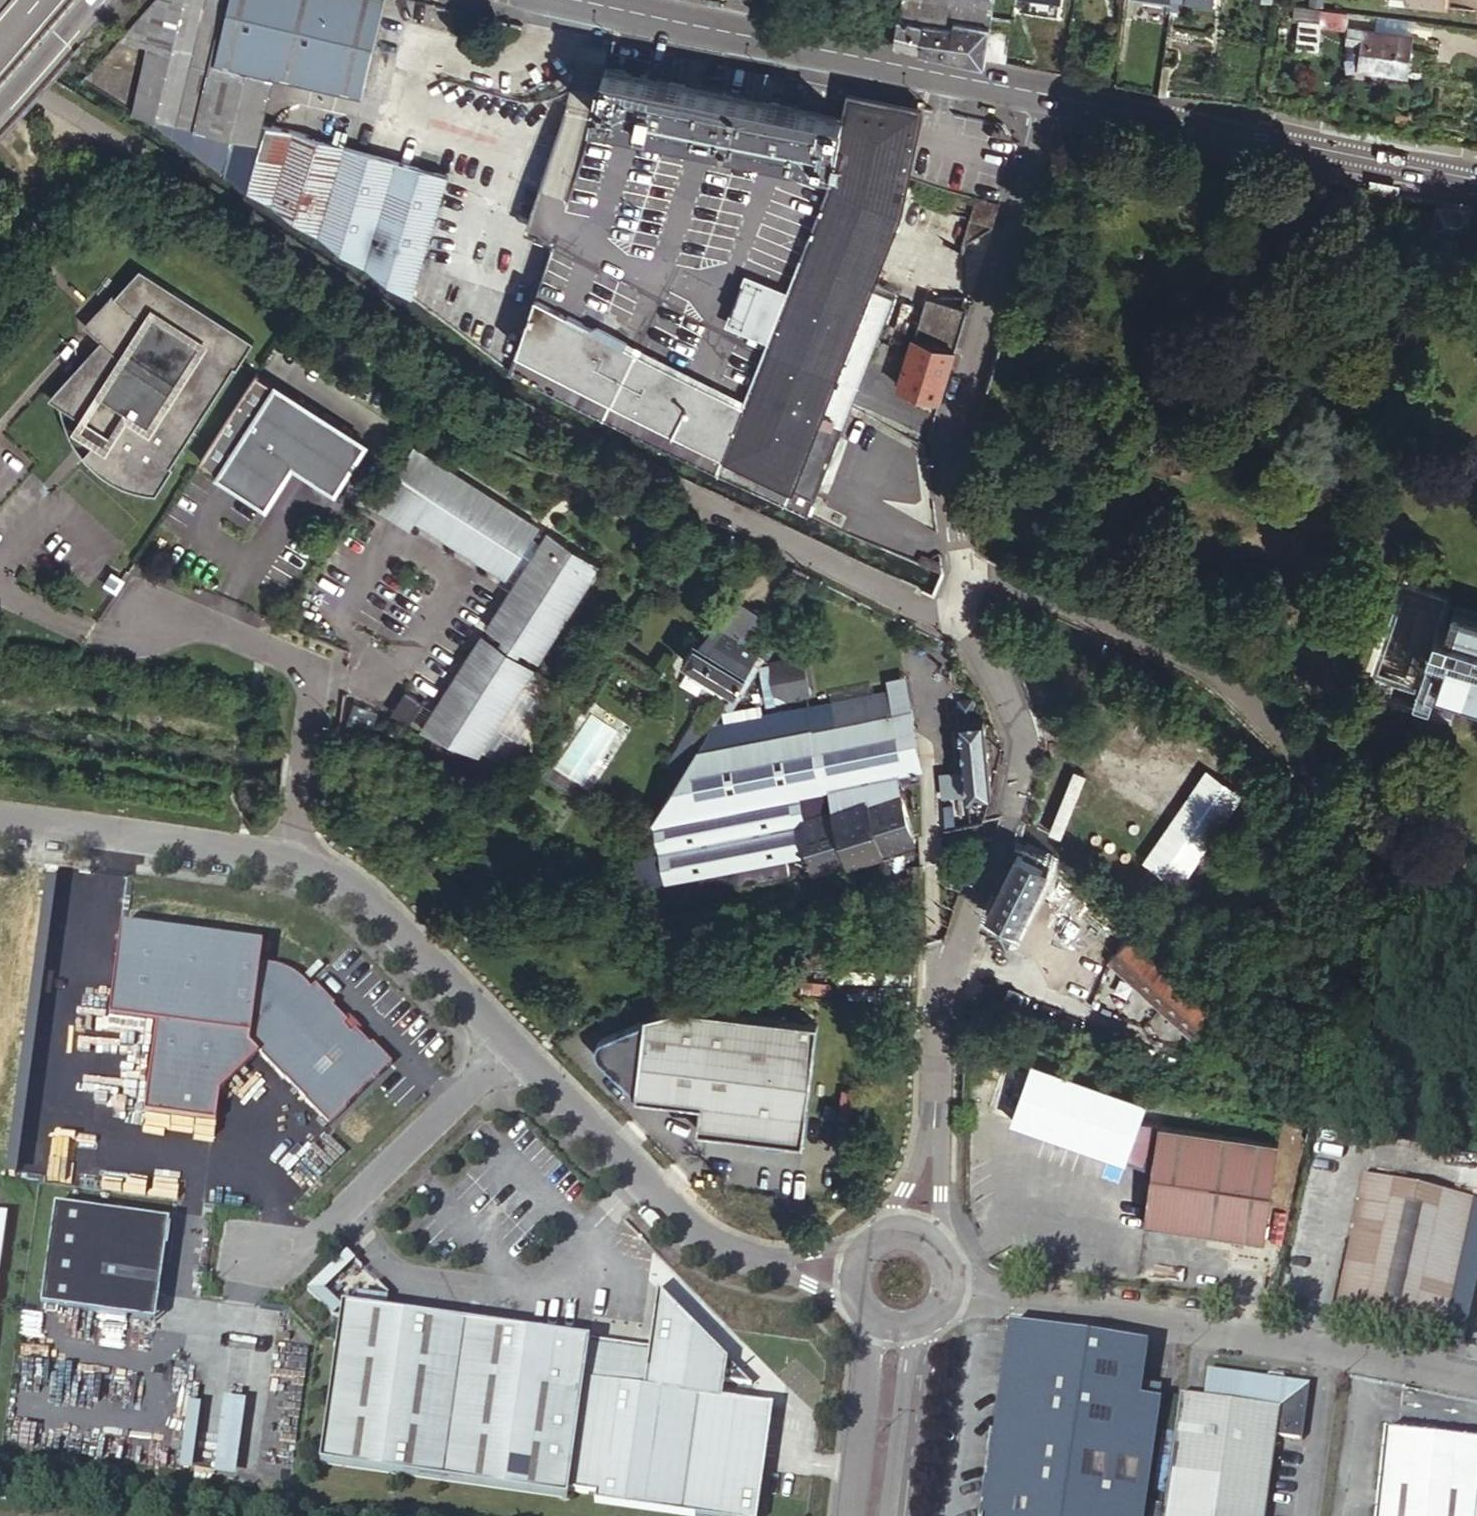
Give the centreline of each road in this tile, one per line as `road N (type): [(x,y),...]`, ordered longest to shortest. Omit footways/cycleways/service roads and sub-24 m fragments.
road 1 (unclassified): [(847,1275),(712,1239),(347,877),(304,855),(0,815)]
road 2 (unclassified): [(939,613),(983,647),(1014,722),(1011,796),(962,921),(941,1018),(932,1145),(921,1194),(901,1226)]
road 3 (unclassified): [(1476,875),(1391,825),(1227,681),(964,568)]
road 4 (unclassified): [(950,1288),(1476,1376)]
road 5 (tertiary): [(1053,97),(569,0)]
road 6 (unclassified): [(1053,97),(940,447),(964,568)]
road 7 (tertiary): [(1476,180),(1053,97)]
road 8 (unclassified): [(869,1319),(873,1358),(854,1515)]
road 9 (unclassified): [(892,1515),(918,1325)]
road 10 (trunk): [(0,107),(88,0)]

